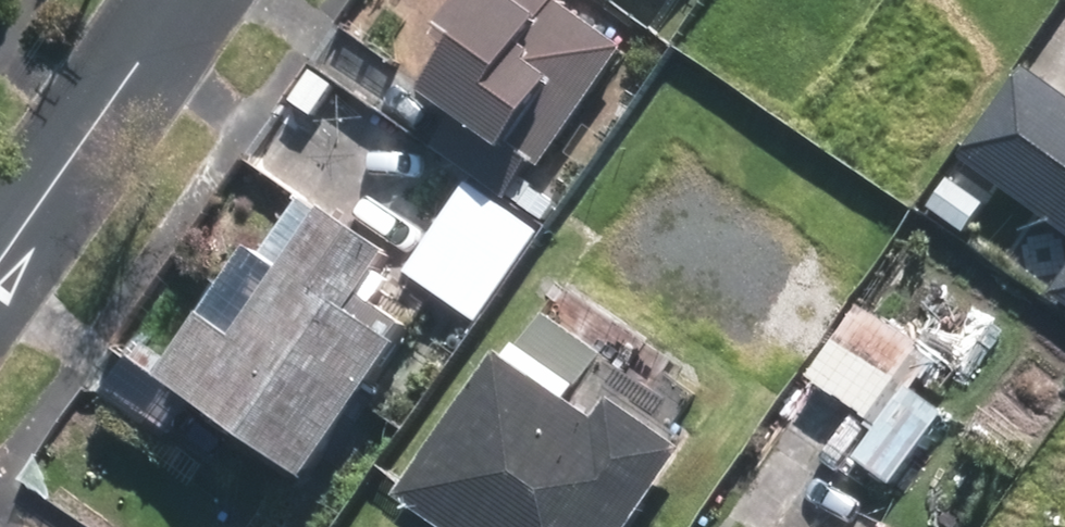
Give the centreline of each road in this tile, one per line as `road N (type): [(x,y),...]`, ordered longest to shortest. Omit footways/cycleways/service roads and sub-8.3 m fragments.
road 1 (residential): [(181,0),(0,255)]

